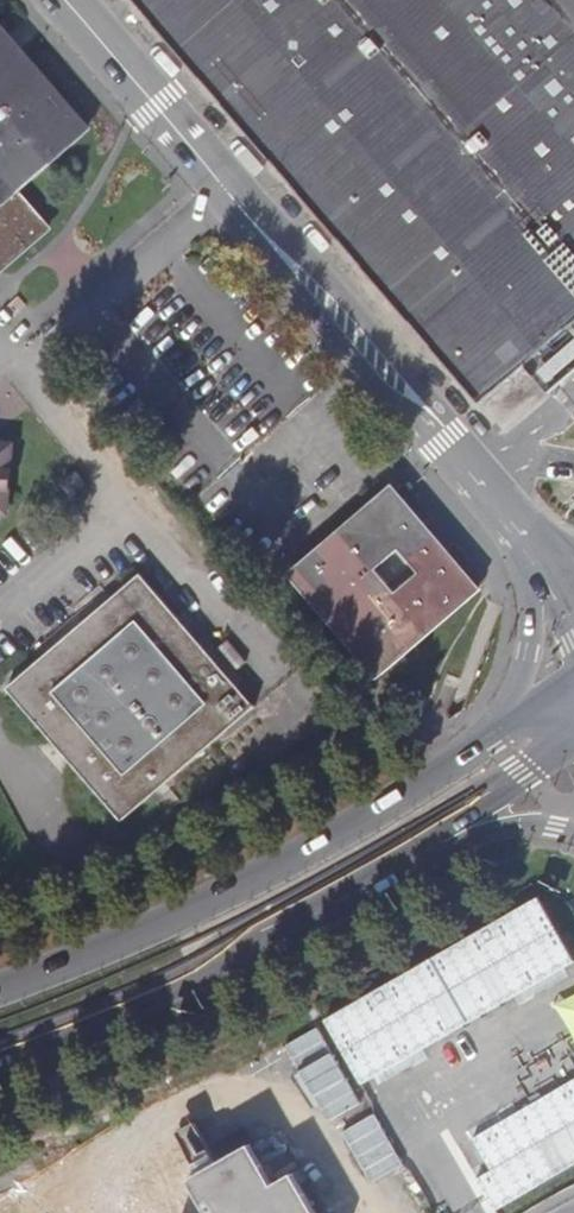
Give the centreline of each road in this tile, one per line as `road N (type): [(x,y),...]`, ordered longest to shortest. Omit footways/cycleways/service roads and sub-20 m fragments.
road 1 (unclassified): [(61,0),(530,547)]
road 2 (primary): [(493,734),(263,875),(0,990)]
road 3 (primary): [(160,984),(573,737)]
road 4 (unclassified): [(160,984),(244,957),(475,837),(556,827),(573,832)]
road 5 (unclassified): [(530,547),(528,651),(493,734)]
road 6 (primary): [(0,1054),(160,984)]

